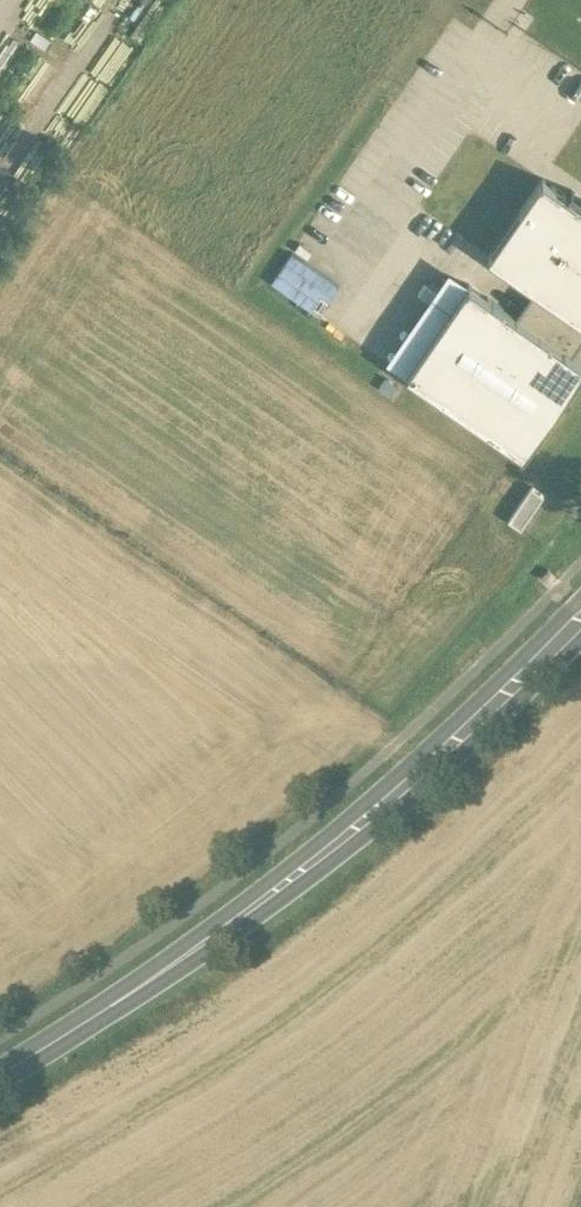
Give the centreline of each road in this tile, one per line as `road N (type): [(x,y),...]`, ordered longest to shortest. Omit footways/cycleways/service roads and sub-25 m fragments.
road 1 (tertiary): [(580,599),(205,945)]
road 2 (tertiary): [(205,945),(308,886),(499,724),(580,643)]
road 3 (tertiary): [(0,1078),(205,945)]

